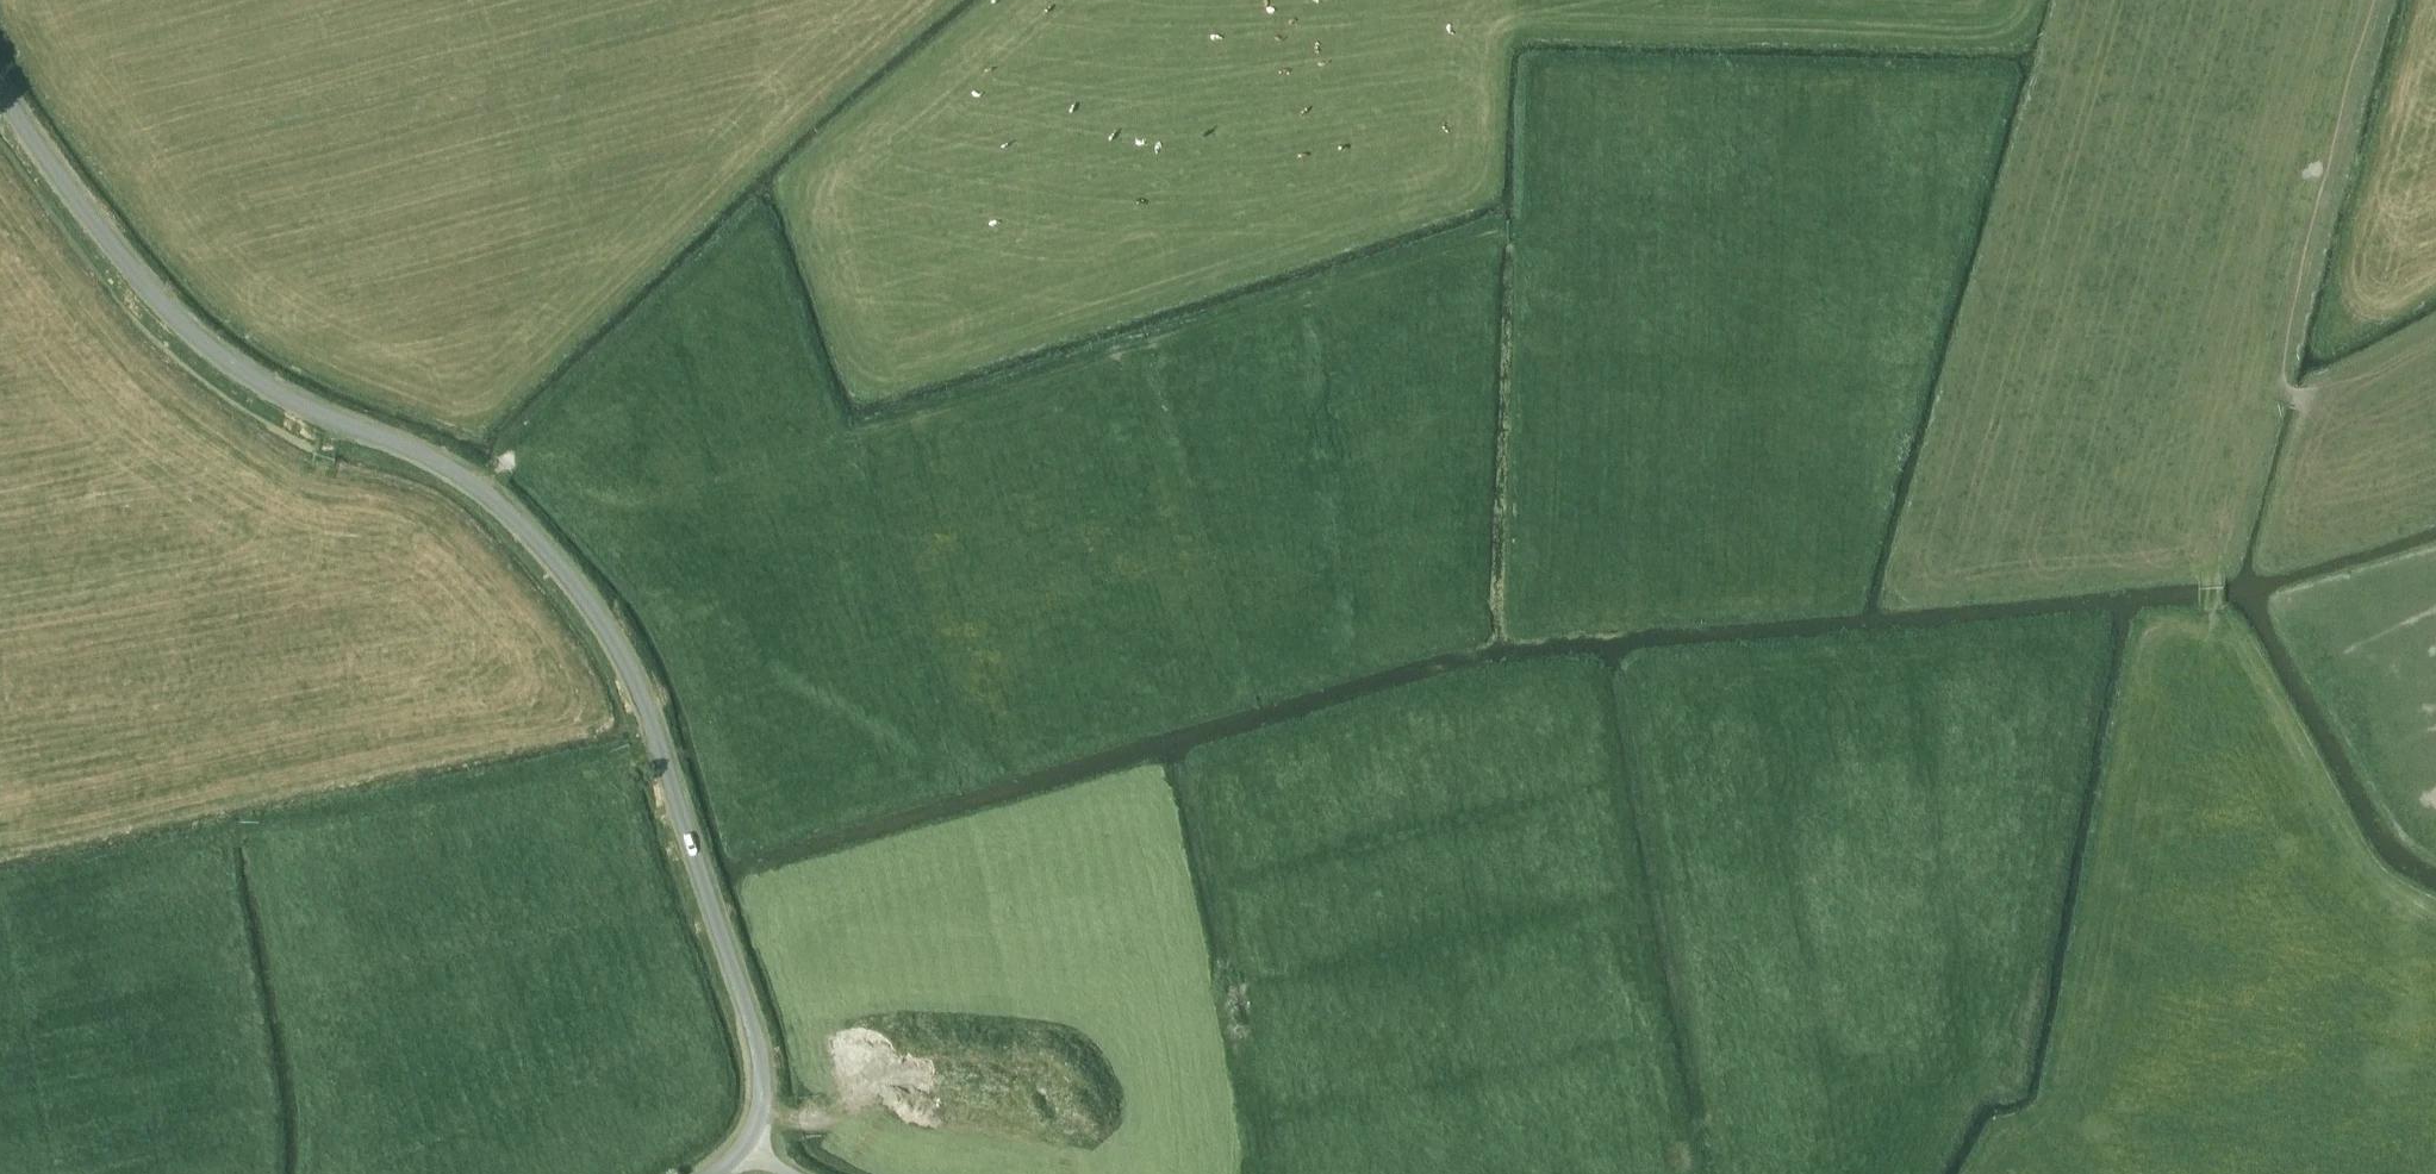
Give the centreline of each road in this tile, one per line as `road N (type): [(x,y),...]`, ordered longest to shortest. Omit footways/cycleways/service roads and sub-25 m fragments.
road 1 (unclassified): [(712,1173),(743,1149),(762,1118),(758,1052),(651,719),(600,623),(523,529),(478,490),(418,452),(263,388),(168,313),(94,226),(0,88)]

